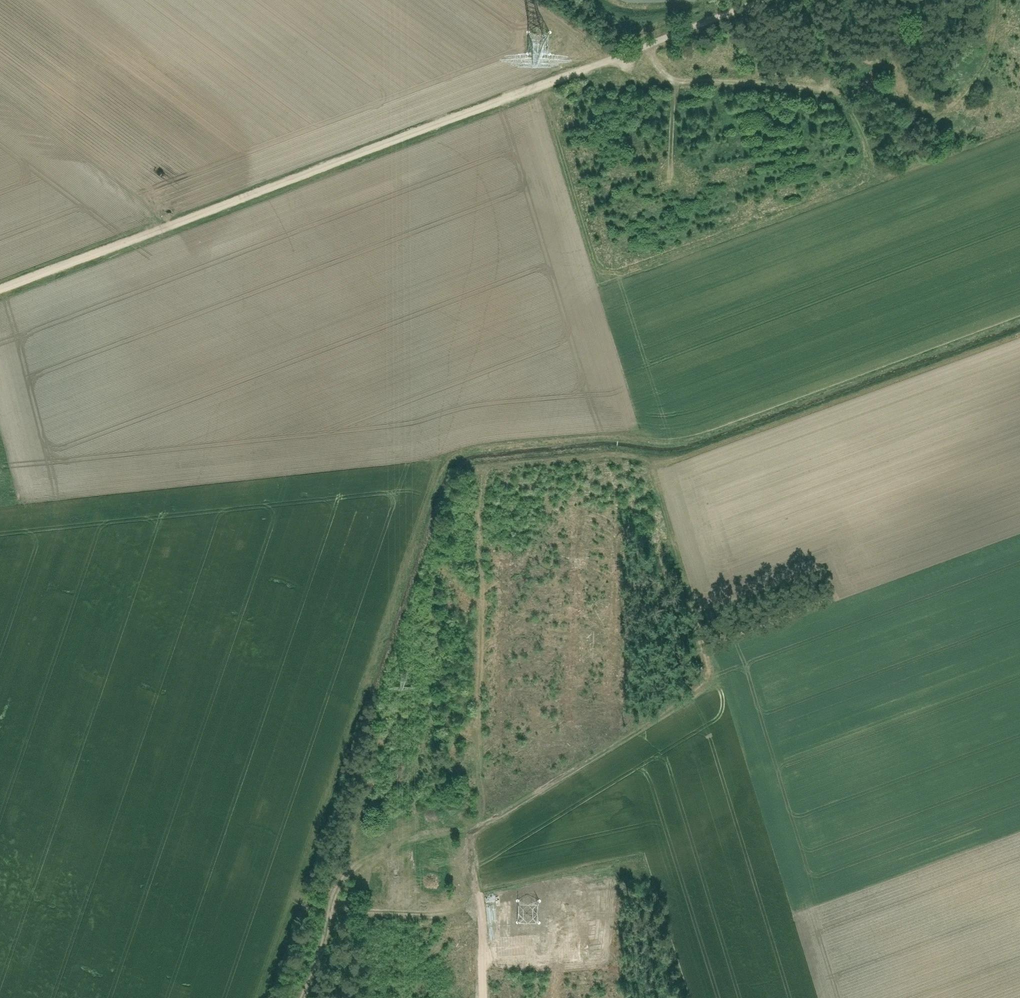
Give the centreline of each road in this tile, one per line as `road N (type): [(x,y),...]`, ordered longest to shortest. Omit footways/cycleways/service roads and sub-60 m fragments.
road 1 (track): [(0,290),(613,55)]
road 2 (unclassified): [(613,55),(751,0)]

